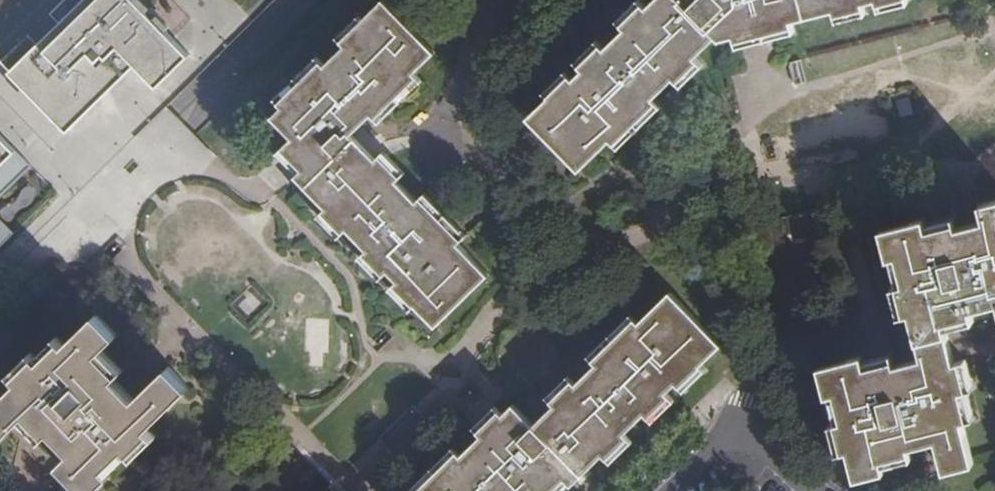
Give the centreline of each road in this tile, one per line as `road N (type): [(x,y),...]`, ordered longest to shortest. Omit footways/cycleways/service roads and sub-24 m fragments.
road 1 (residential): [(744,437),(776,330),(758,233)]
road 2 (unclassified): [(182,120),(306,0)]
road 3 (unclassified): [(498,10),(442,133)]

